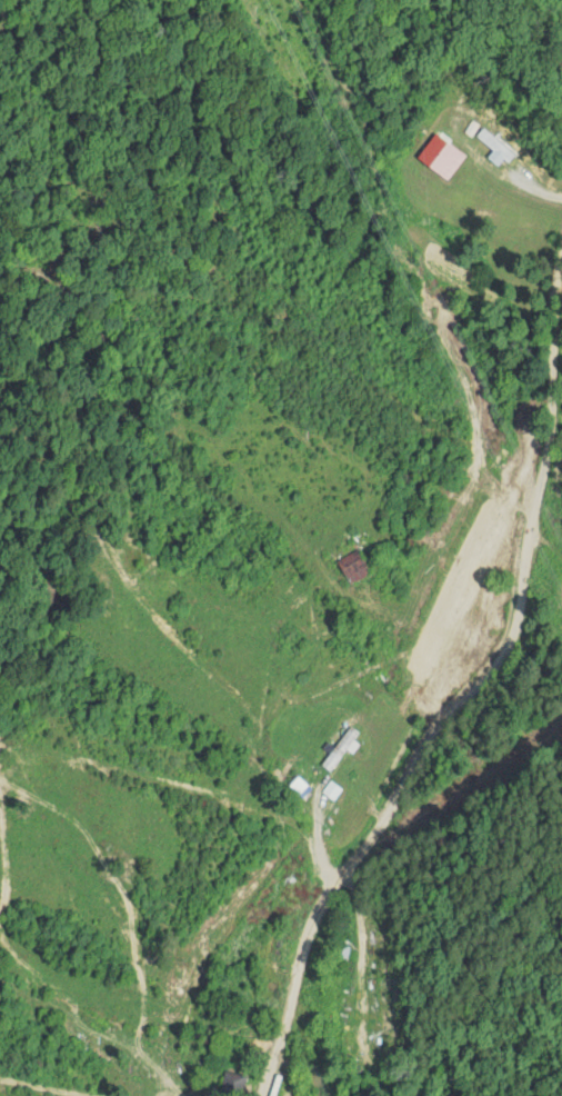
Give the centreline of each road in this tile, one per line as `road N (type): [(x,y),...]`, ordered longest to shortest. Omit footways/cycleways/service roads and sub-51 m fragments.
road 1 (residential): [(248,1095),(423,720),(561,571)]

